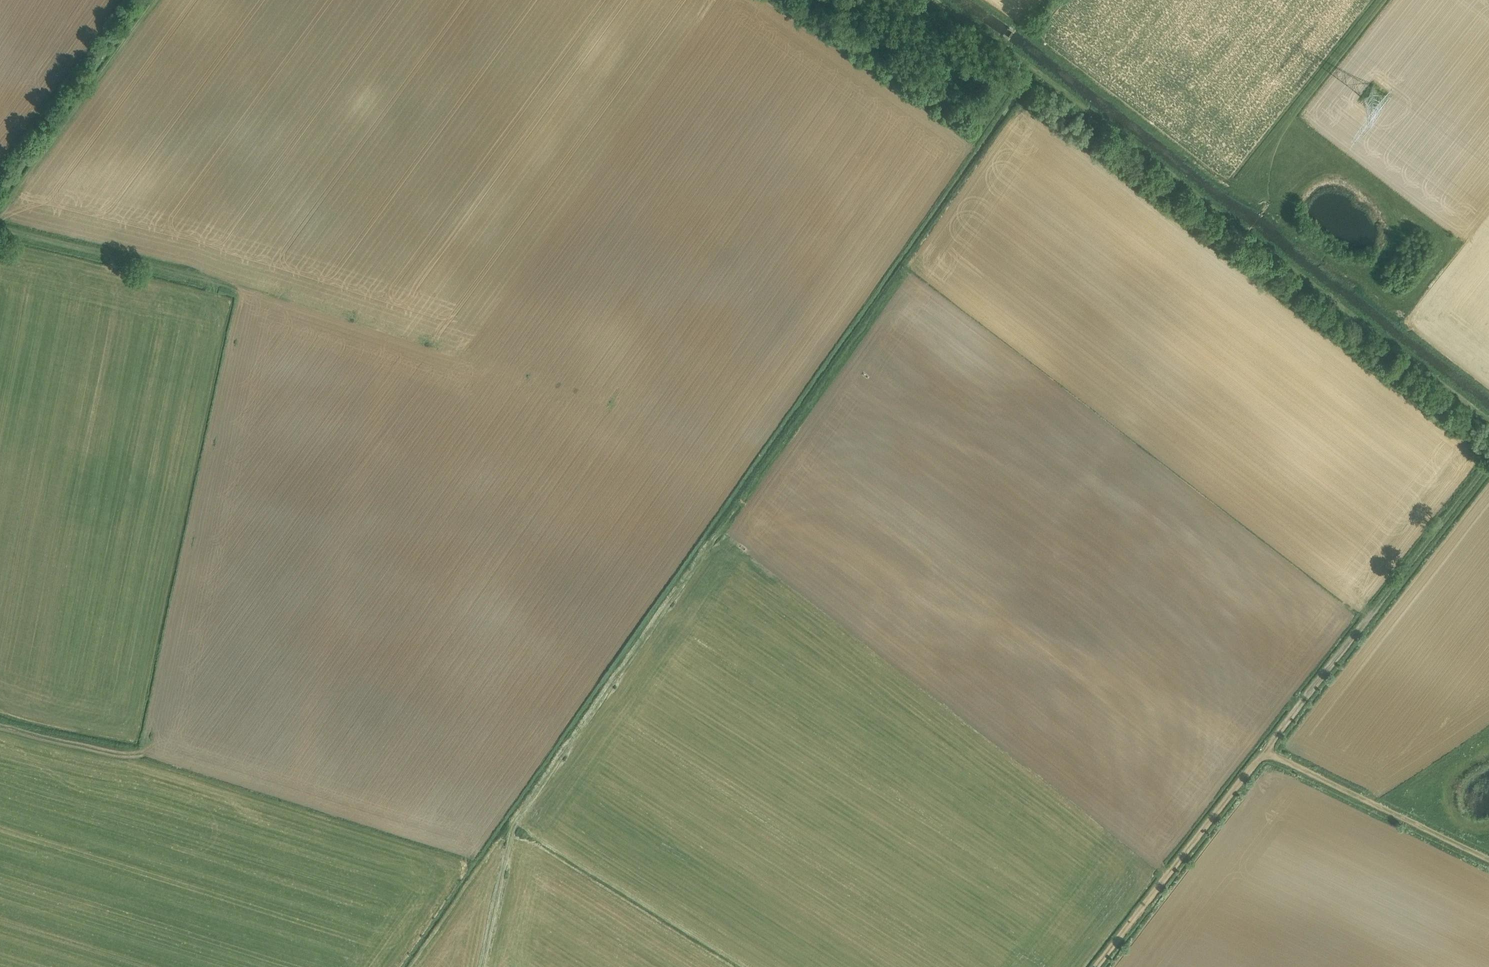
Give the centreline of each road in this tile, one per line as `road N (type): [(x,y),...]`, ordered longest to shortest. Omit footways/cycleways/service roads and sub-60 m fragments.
road 1 (track): [(1488,464),(1267,754)]
road 2 (track): [(1267,754),(1100,966)]
road 3 (track): [(1267,754),(1488,859)]
road 4 (track): [(1378,0),(1231,186)]
road 5 (track): [(182,276),(0,232)]

